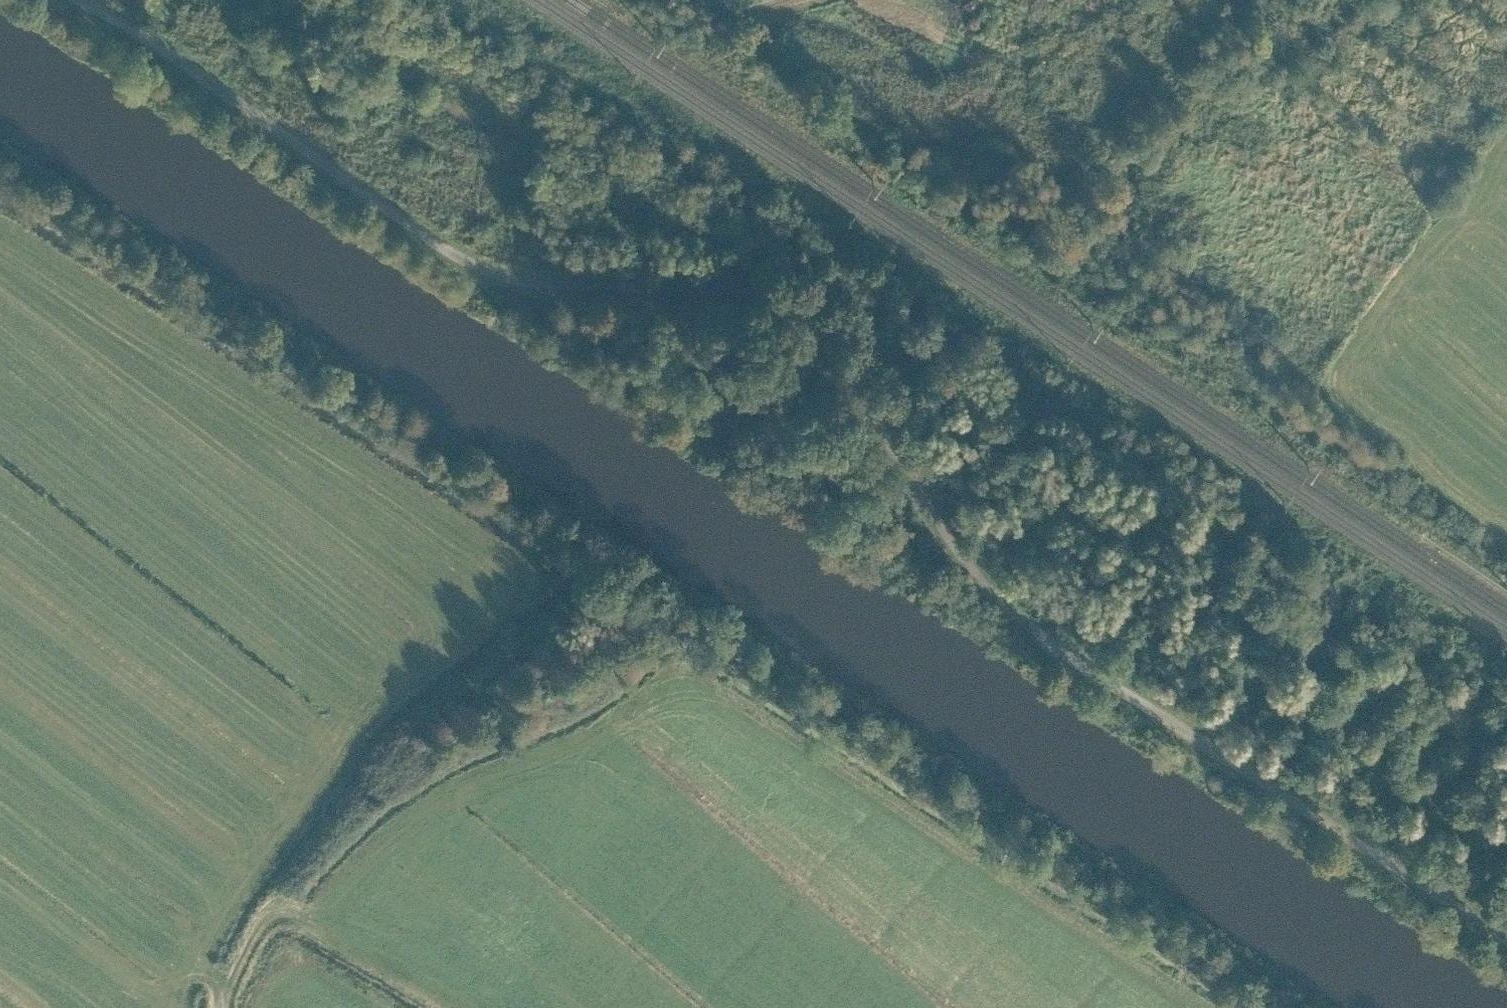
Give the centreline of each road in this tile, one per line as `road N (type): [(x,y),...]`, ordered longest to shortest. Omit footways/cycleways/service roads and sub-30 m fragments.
road 1 (track): [(1506,936),(992,605),(845,369),(780,296),(493,278),(237,97),(72,0)]

